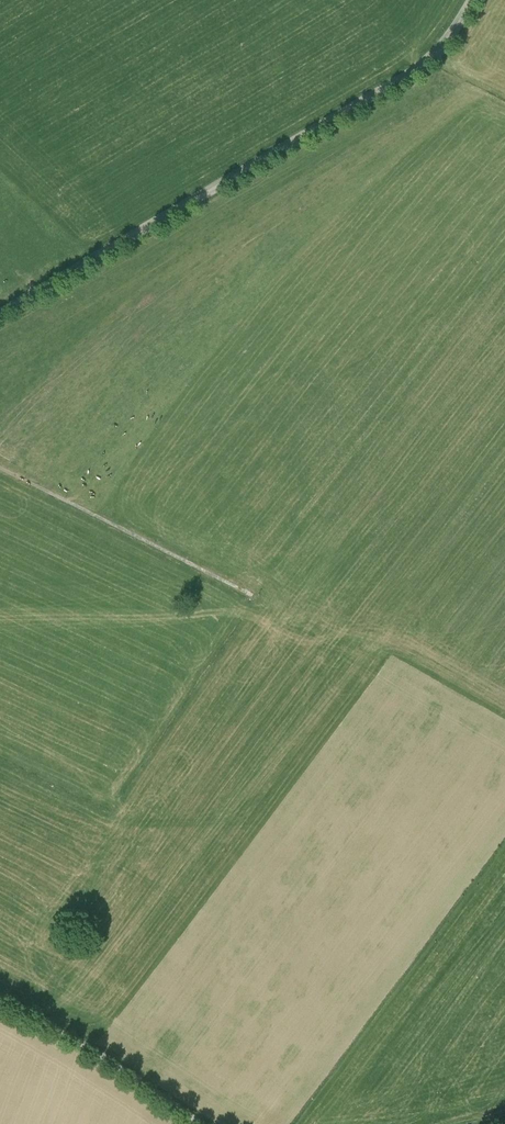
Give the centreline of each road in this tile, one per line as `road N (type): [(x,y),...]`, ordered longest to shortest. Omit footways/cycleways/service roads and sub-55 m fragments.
road 1 (unclassified): [(0,312),(419,69),(471,0)]
road 2 (track): [(201,1123),(0,997)]

